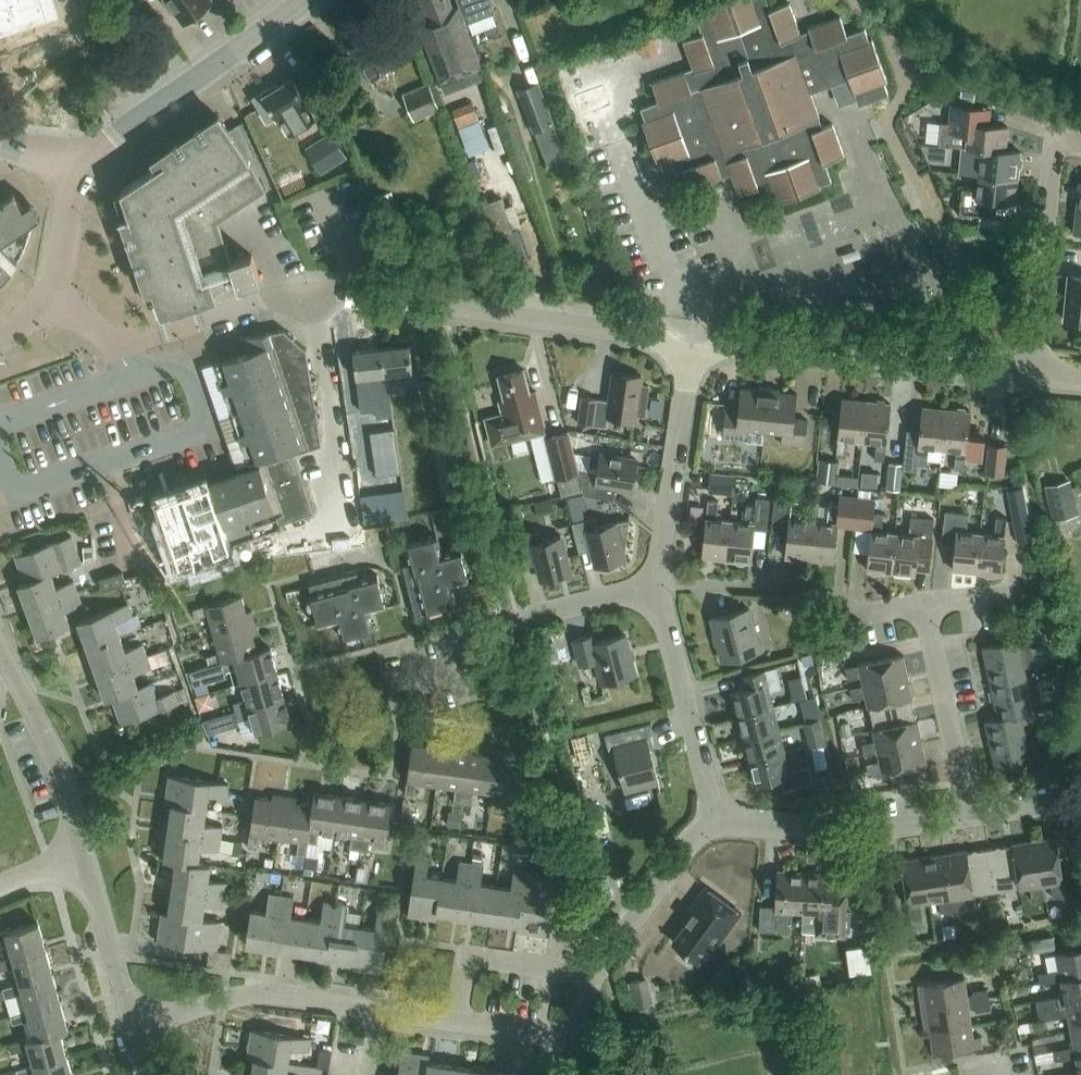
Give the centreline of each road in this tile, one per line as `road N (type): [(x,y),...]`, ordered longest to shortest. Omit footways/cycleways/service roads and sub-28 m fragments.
road 1 (residential): [(121,347),(311,297),(693,347)]
road 2 (residential): [(1026,380),(693,347)]
road 3 (residential): [(135,1025),(263,992),(457,1023)]
road 4 (tertiary): [(66,153),(111,140),(310,0)]
road 5 (residential): [(407,680),(467,665),(518,617),(657,582)]
road 6 (residential): [(1026,380),(1052,179),(1061,150),(1080,138)]
road 7 (residential): [(718,820),(856,831),(968,815)]
road 8 (residential): [(718,820),(657,582)]
road 9 (residential): [(657,582),(693,347)]
road 10 (residential): [(85,859),(70,800),(0,651)]
road 11 (residential): [(968,815),(925,602)]
road 12 (residential): [(592,973),(702,830),(718,820)]
road 13 (residential): [(457,1023),(467,954),(592,973)]
road 14 (residential): [(135,1025),(85,859)]
road 15 (unclassified): [(40,308),(66,216),(66,153)]
road 16 (residential): [(457,1023),(581,1041)]

